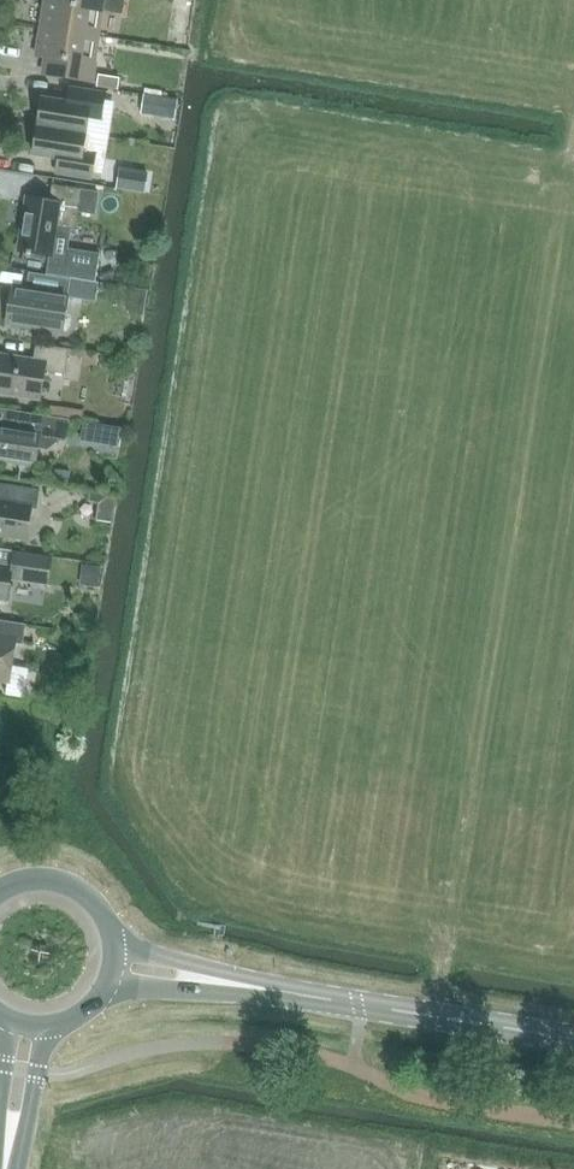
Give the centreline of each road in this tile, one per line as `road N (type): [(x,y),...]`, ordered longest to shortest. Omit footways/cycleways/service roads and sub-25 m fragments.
road 1 (tertiary): [(573,1038),(243,985)]
road 2 (tertiary): [(5,1164),(30,1109),(45,1027)]
road 3 (tertiary): [(110,944),(93,907),(59,885),(0,893)]
road 4 (tertiary): [(243,985),(110,944)]
road 5 (tertiary): [(104,985),(243,985)]

